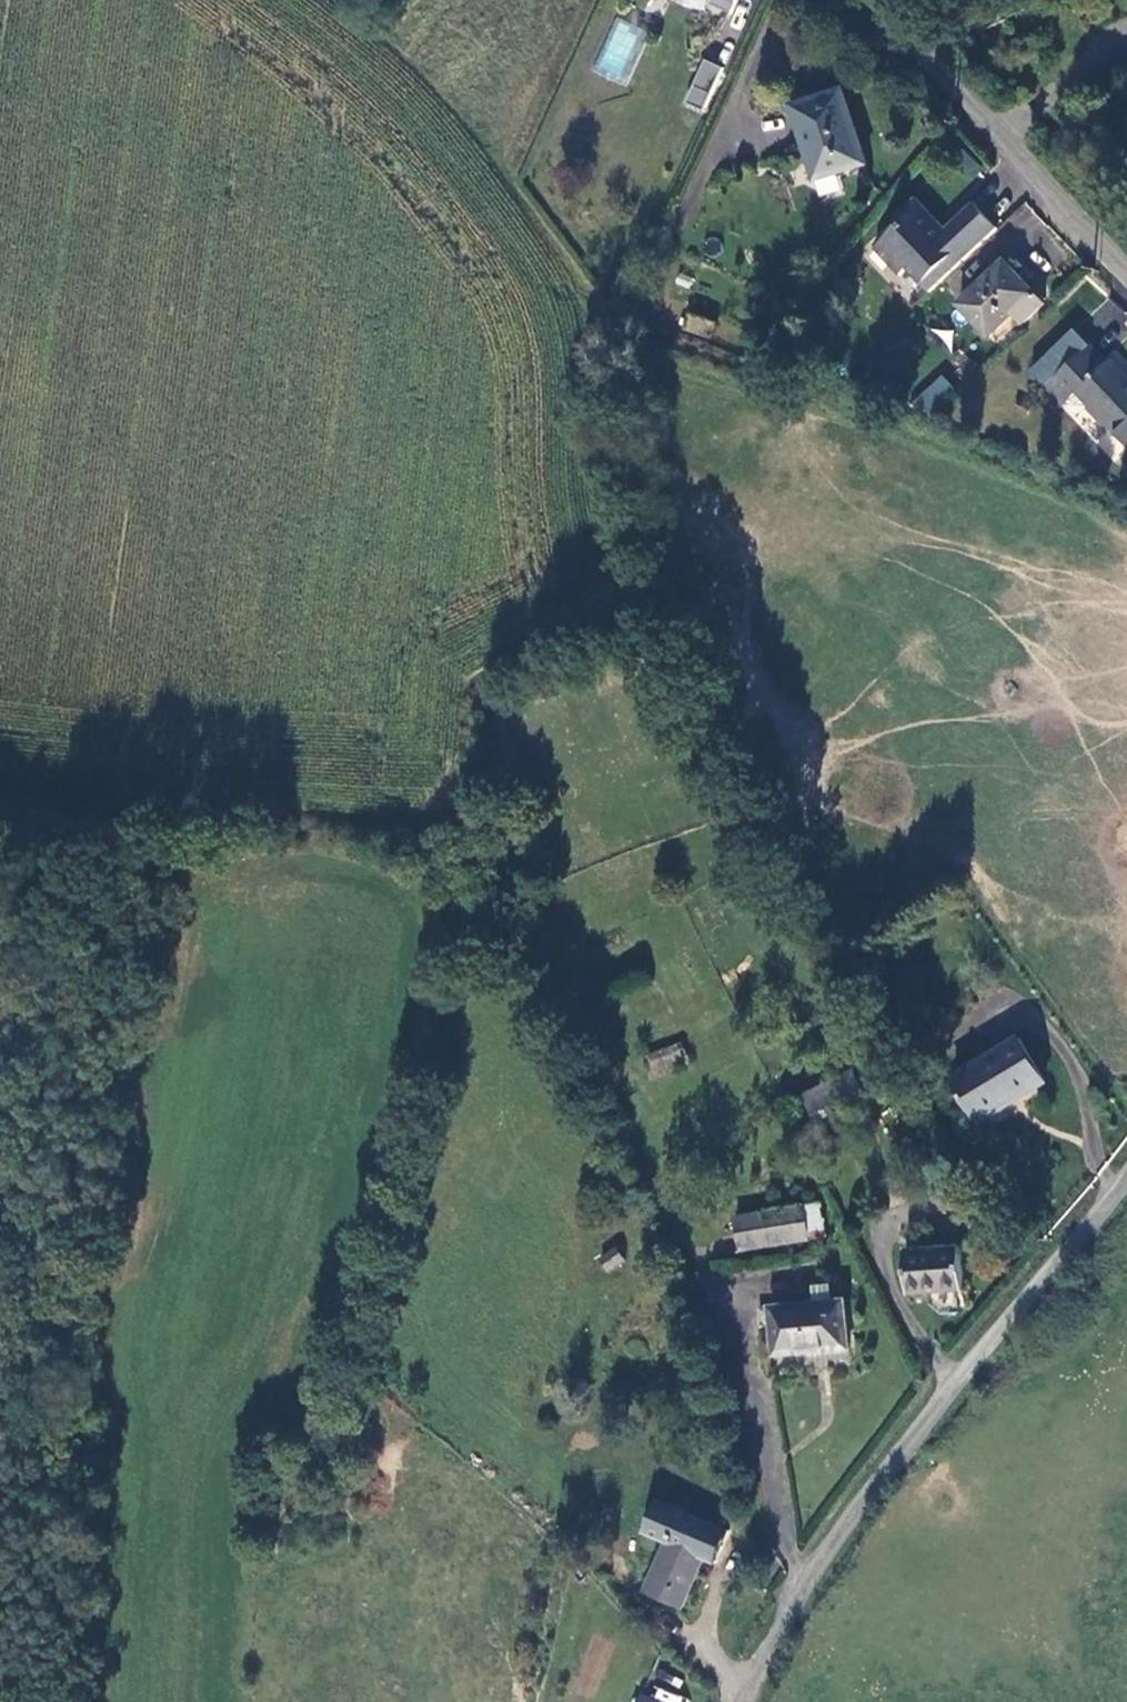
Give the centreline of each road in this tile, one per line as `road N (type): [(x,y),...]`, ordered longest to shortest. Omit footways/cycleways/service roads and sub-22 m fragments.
road 1 (unclassified): [(747,1701),(783,1620),(835,1535),(1126,1173)]
road 2 (unclassified): [(870,0),(1126,271)]

